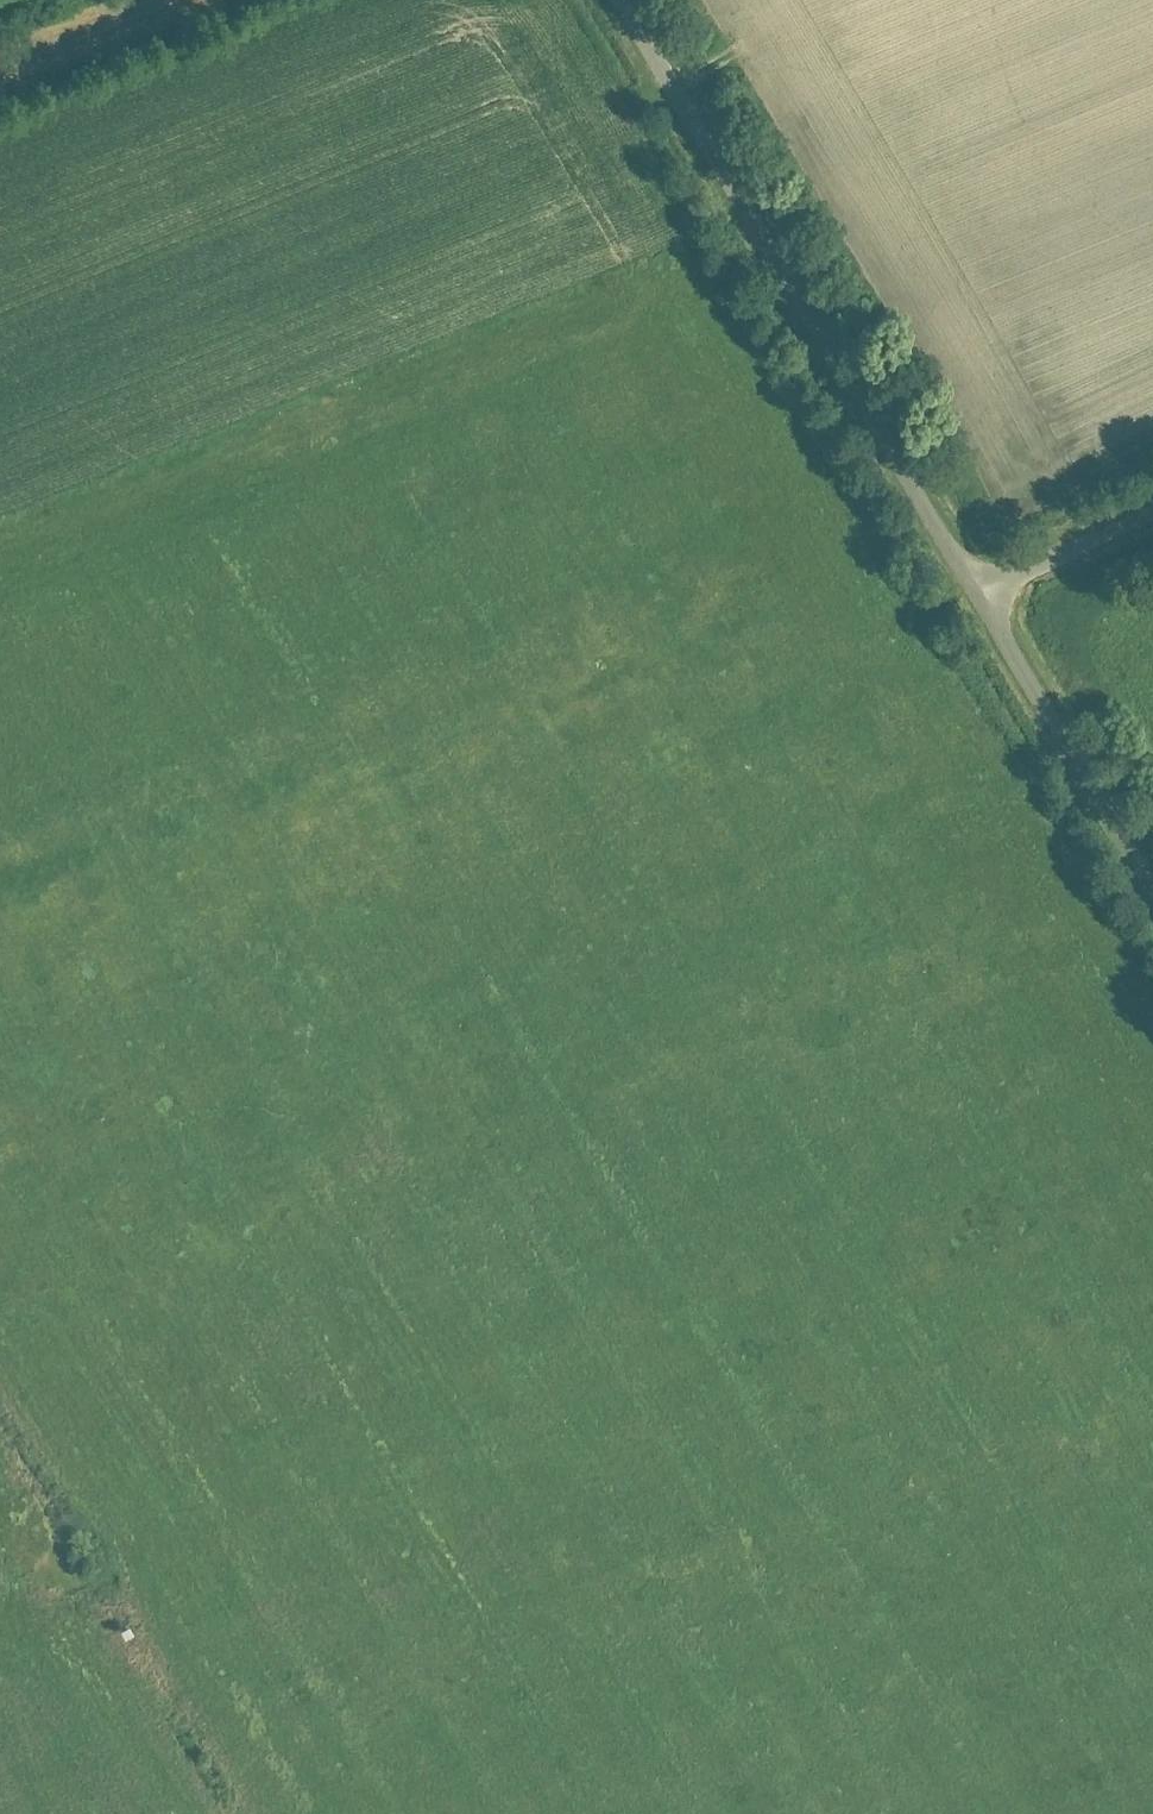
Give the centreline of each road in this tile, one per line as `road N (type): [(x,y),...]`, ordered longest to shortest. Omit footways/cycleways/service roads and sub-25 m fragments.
road 1 (residential): [(618,0),(977,592)]
road 2 (residential): [(977,592),(1152,884)]
road 3 (residential): [(1152,508),(977,592)]
road 4 (residential): [(134,0),(0,54)]

